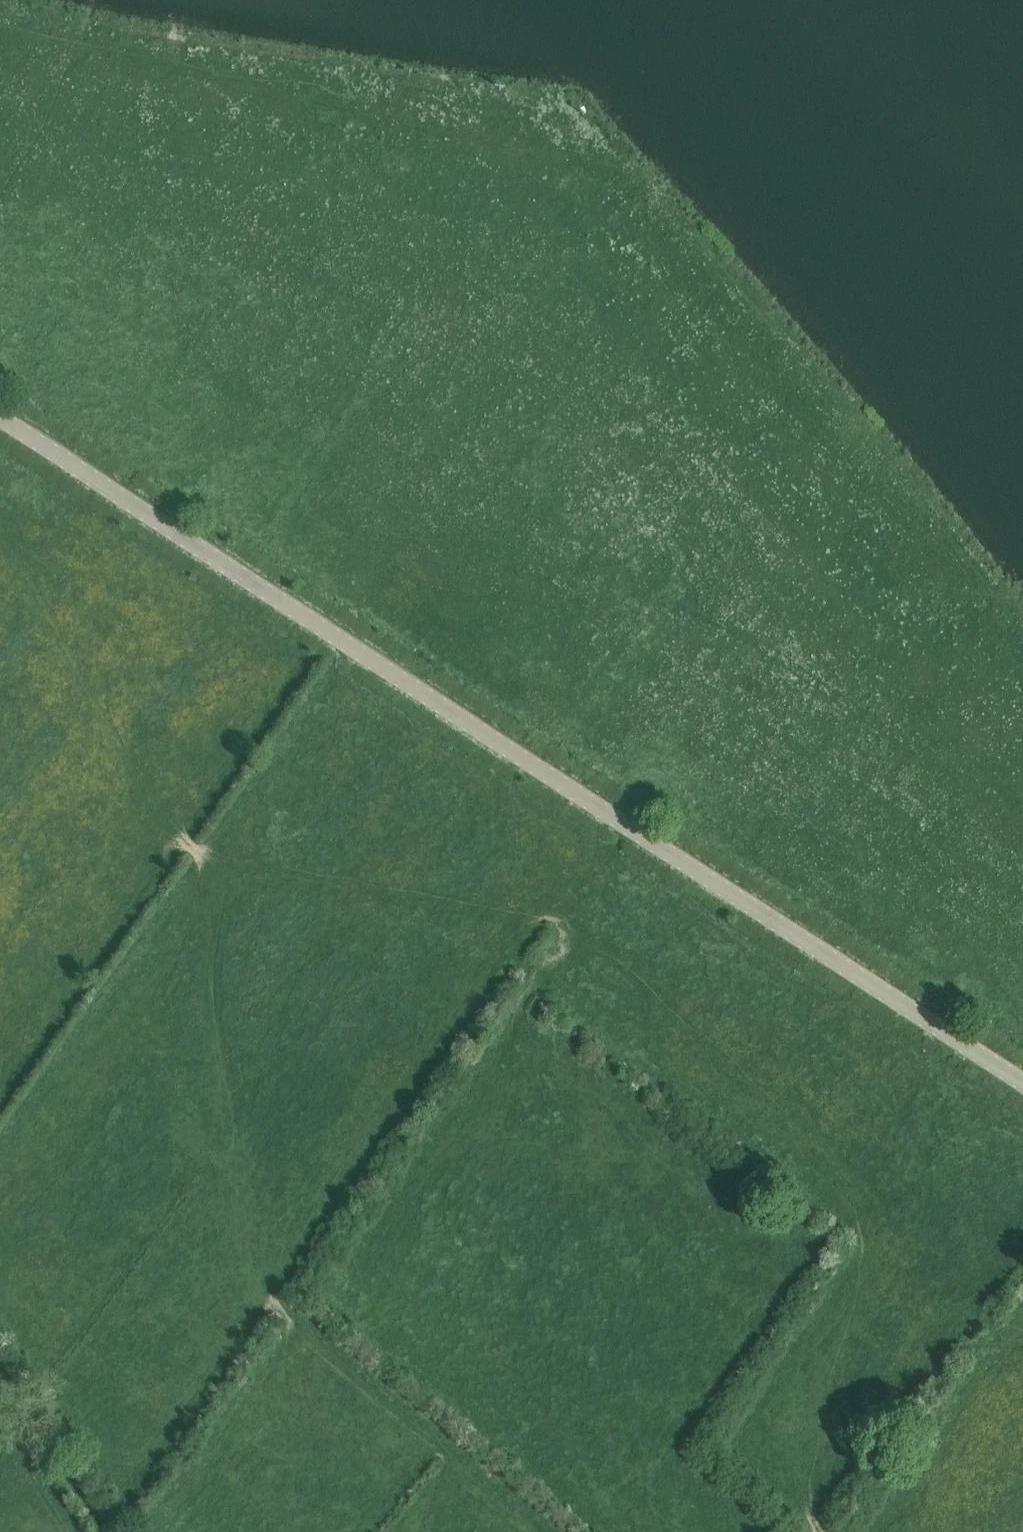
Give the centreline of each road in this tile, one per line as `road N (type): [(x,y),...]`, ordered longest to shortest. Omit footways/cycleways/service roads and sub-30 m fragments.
road 1 (tertiary): [(1022,1082),(0,416)]
road 2 (track): [(114,1531),(0,1368)]

